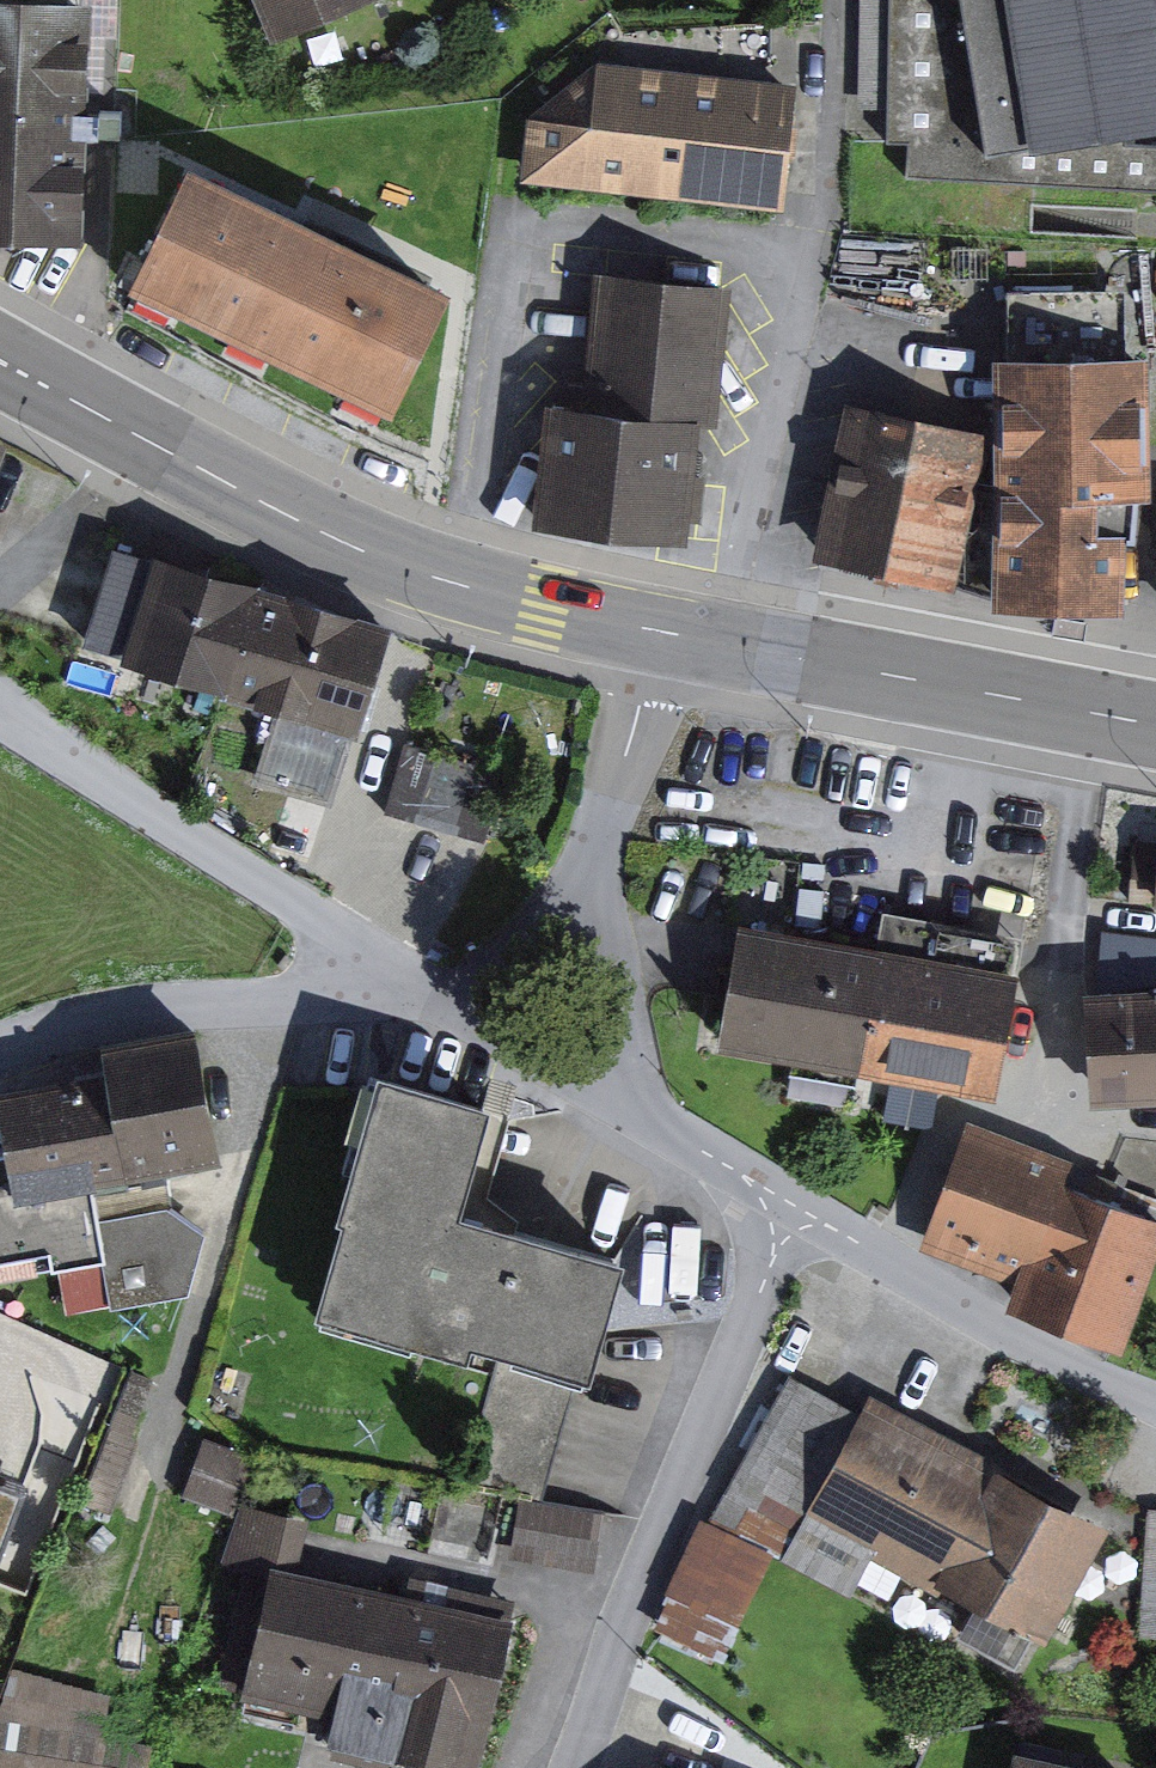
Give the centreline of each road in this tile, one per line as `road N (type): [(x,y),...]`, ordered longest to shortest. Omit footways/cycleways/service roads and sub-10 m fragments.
road 1 (primary): [(670,625),(428,568),(175,451),(0,358)]
road 2 (residential): [(791,1204),(574,1767)]
road 3 (residential): [(0,705),(442,1001)]
road 4 (primary): [(1155,725),(670,625)]
road 5 (residential): [(442,1001),(163,1004),(41,1031),(0,1052)]
road 6 (residential): [(791,1204),(1019,1337),(1155,1401)]
road 7 (residential): [(670,625),(598,901)]
road 8 (residential): [(442,1001),(627,1096)]
road 9 (residential): [(598,901),(627,1096)]
road 10 (residential): [(627,1096),(791,1204)]
road 11 (residential): [(598,901),(442,1001)]

